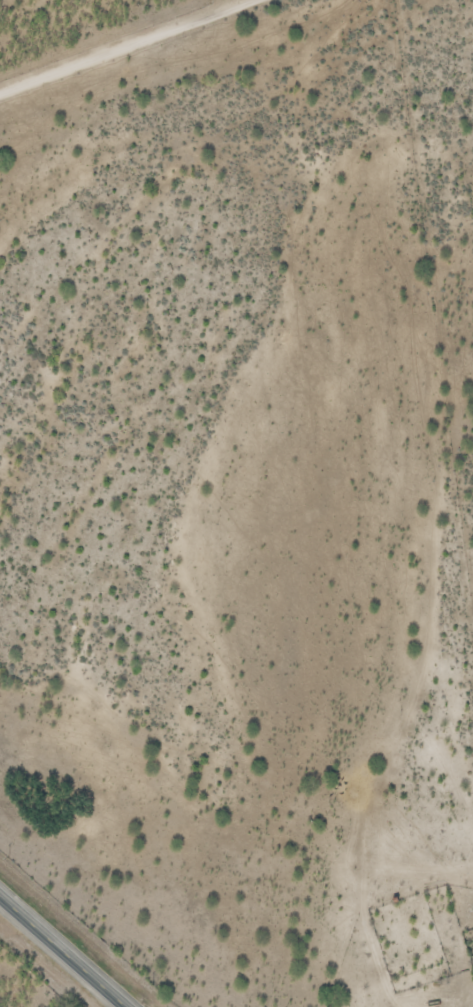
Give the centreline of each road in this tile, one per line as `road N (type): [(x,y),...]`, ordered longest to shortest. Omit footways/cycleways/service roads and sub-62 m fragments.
road 1 (trunk): [(0,891),(132,1006)]

